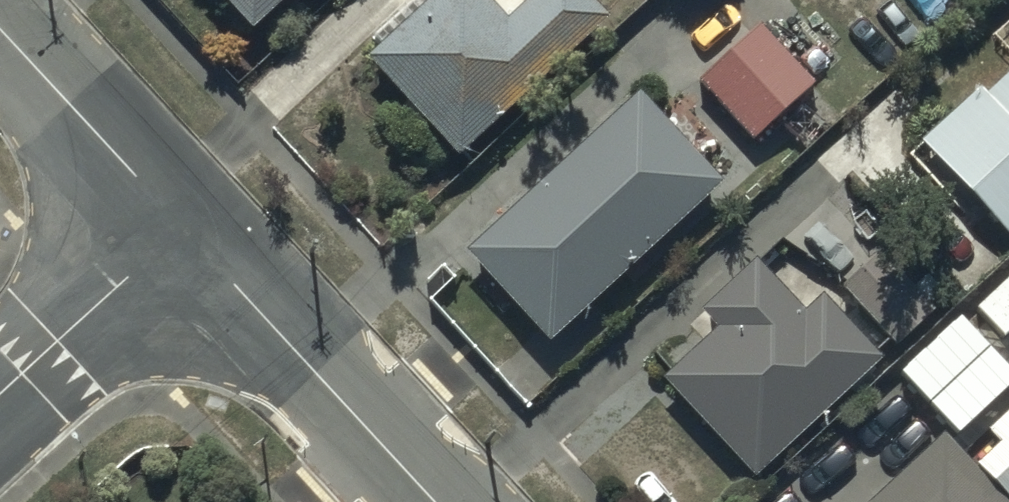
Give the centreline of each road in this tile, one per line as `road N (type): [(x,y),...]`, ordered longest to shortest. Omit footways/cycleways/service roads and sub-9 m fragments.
road 1 (unclassified): [(177,234),(428,501)]
road 2 (unclassified): [(0,38),(177,234)]
road 3 (unclassified): [(177,234),(0,399)]

